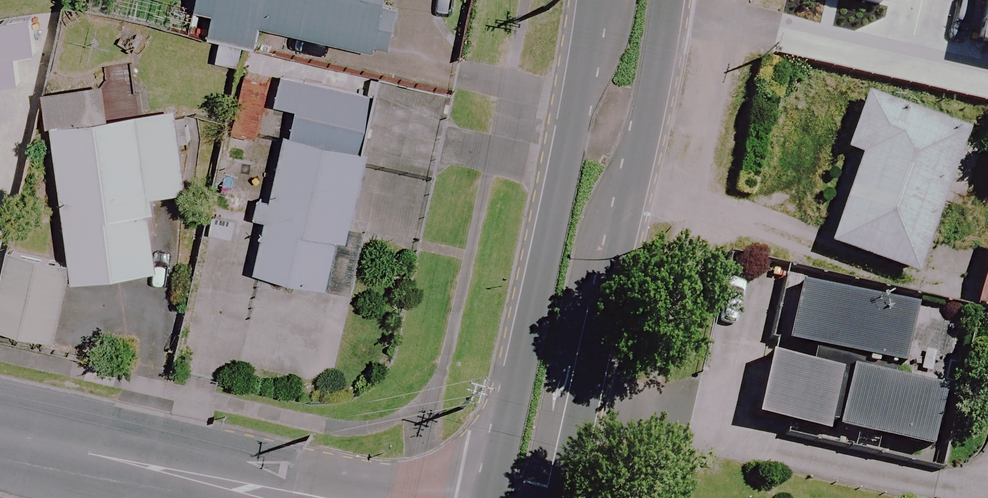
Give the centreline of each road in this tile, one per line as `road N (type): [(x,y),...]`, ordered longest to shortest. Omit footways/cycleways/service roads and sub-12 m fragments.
road 1 (secondary): [(525,497),(567,339),(627,0)]
road 2 (residential): [(283,497),(0,438)]

